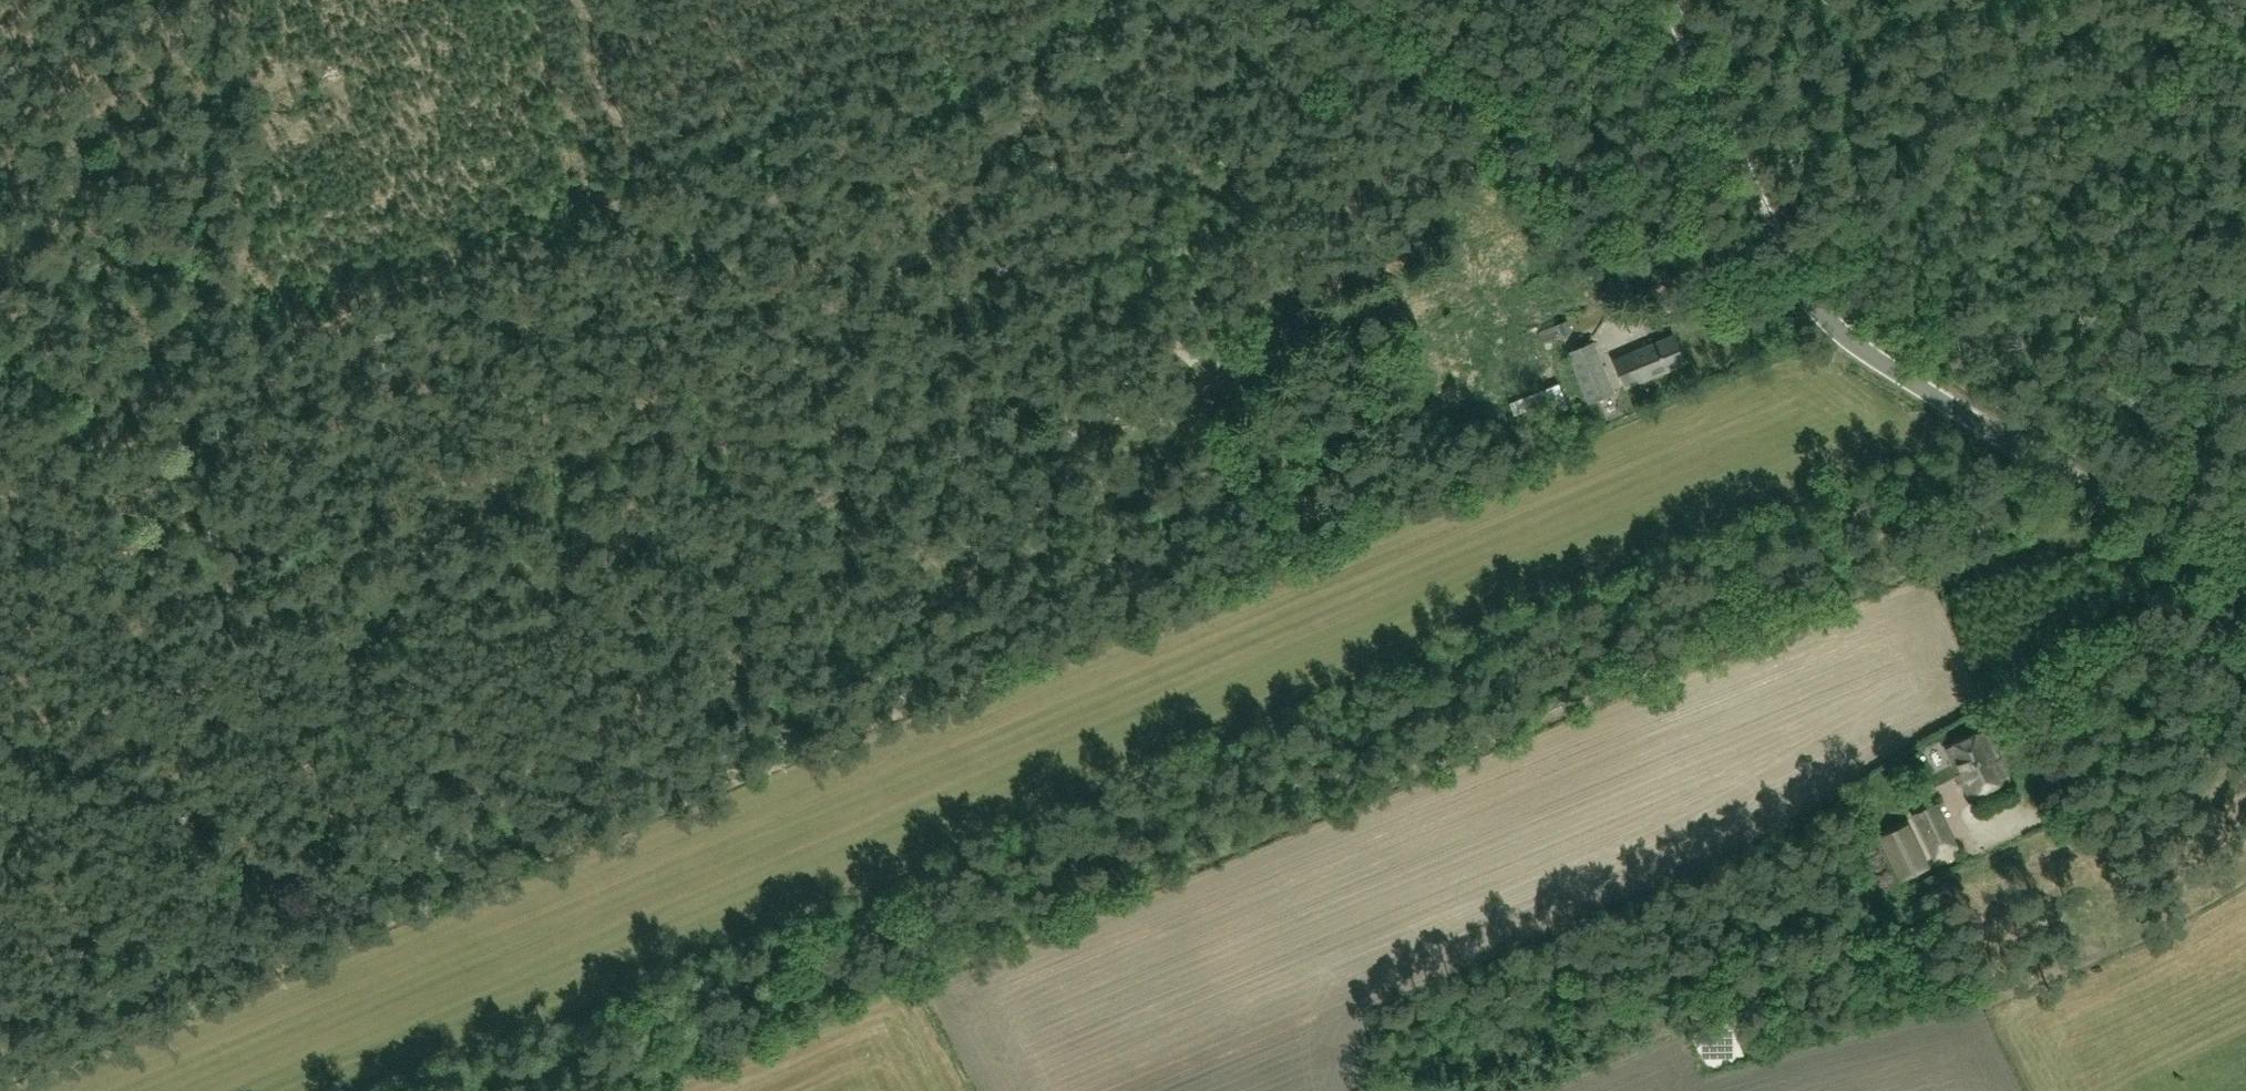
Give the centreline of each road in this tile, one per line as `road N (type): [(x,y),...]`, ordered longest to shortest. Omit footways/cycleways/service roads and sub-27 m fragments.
road 1 (unclassified): [(2245,590),(1876,362),(1793,294),(1664,0)]

